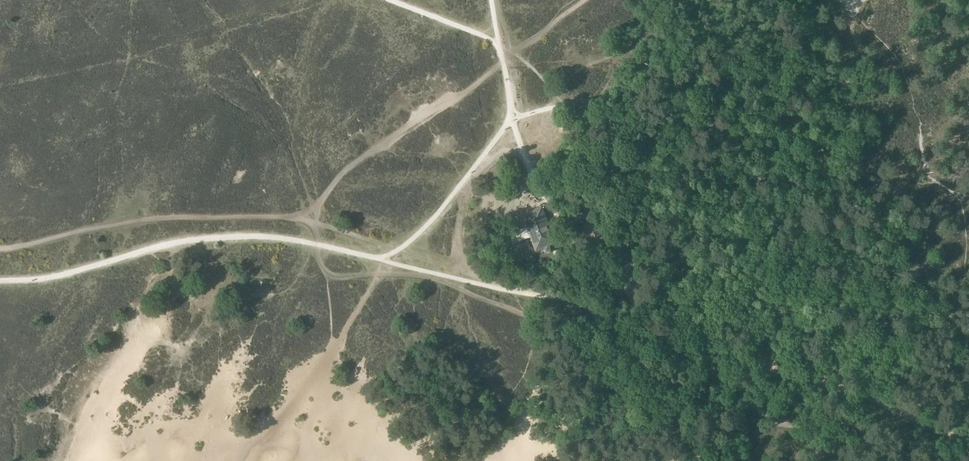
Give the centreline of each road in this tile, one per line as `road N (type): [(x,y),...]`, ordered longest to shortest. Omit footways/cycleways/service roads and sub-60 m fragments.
road 1 (track): [(968,441),(853,391),(644,325)]
road 2 (track): [(644,325),(620,251),(583,212),(560,226)]

